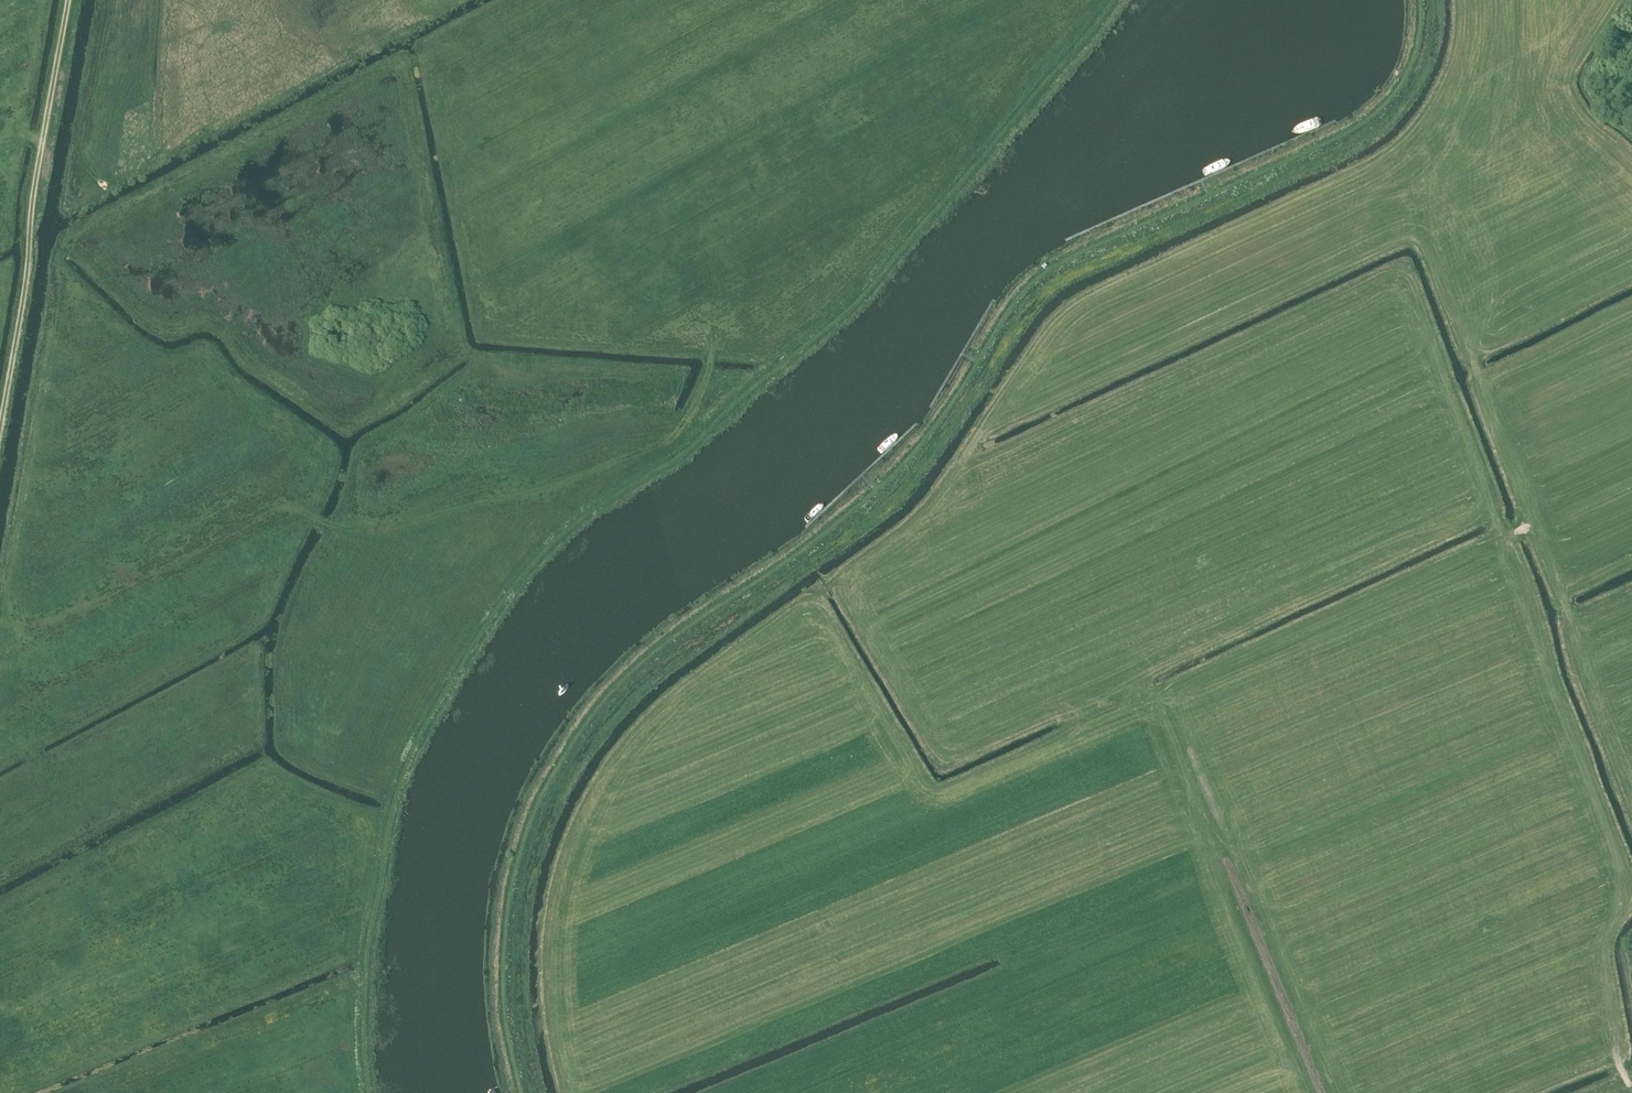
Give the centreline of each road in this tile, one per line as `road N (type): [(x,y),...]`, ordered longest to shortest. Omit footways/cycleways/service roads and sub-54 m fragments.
road 1 (track): [(0,435),(68,0)]
road 2 (track): [(1321,1092),(1232,874)]

